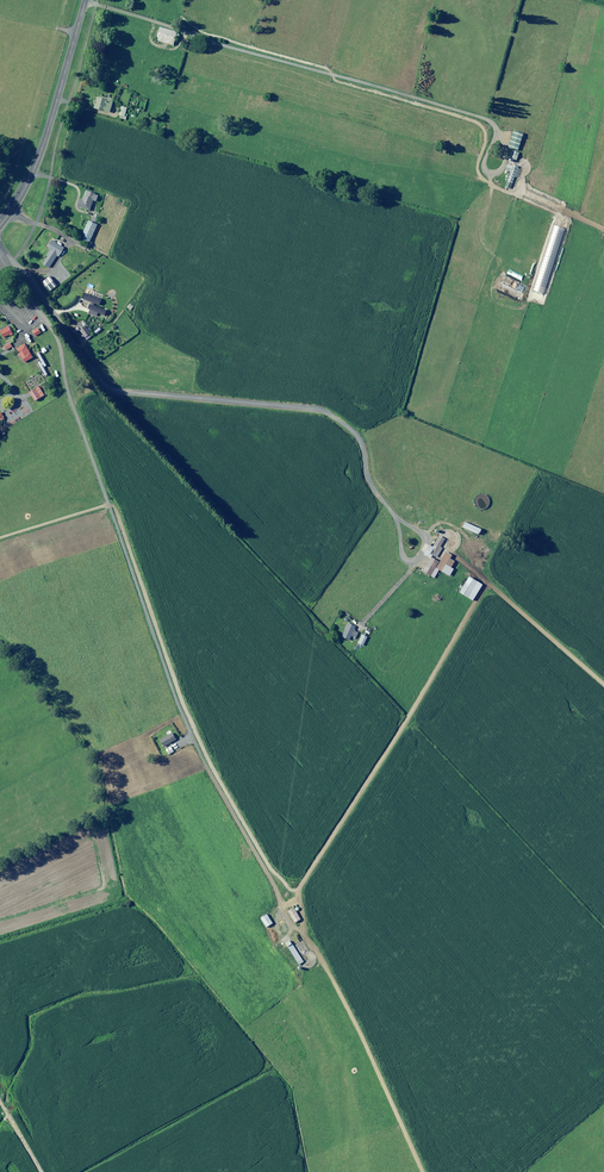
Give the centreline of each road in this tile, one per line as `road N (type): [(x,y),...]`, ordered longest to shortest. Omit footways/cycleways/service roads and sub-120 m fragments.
road 1 (track): [(603,685),(473,569),(406,524),(372,479),(360,439),(323,409),(113,391),(22,268)]
road 2 (track): [(49,325),(167,674),(204,764),(275,887),(279,944),(291,927)]
road 3 (track): [(603,224),(496,175),(499,131),(489,118),(85,2)]
road 4 (track): [(420,1171),(363,1048),(279,944)]
road 5 (tertiary): [(0,225),(38,160),(85,0)]

